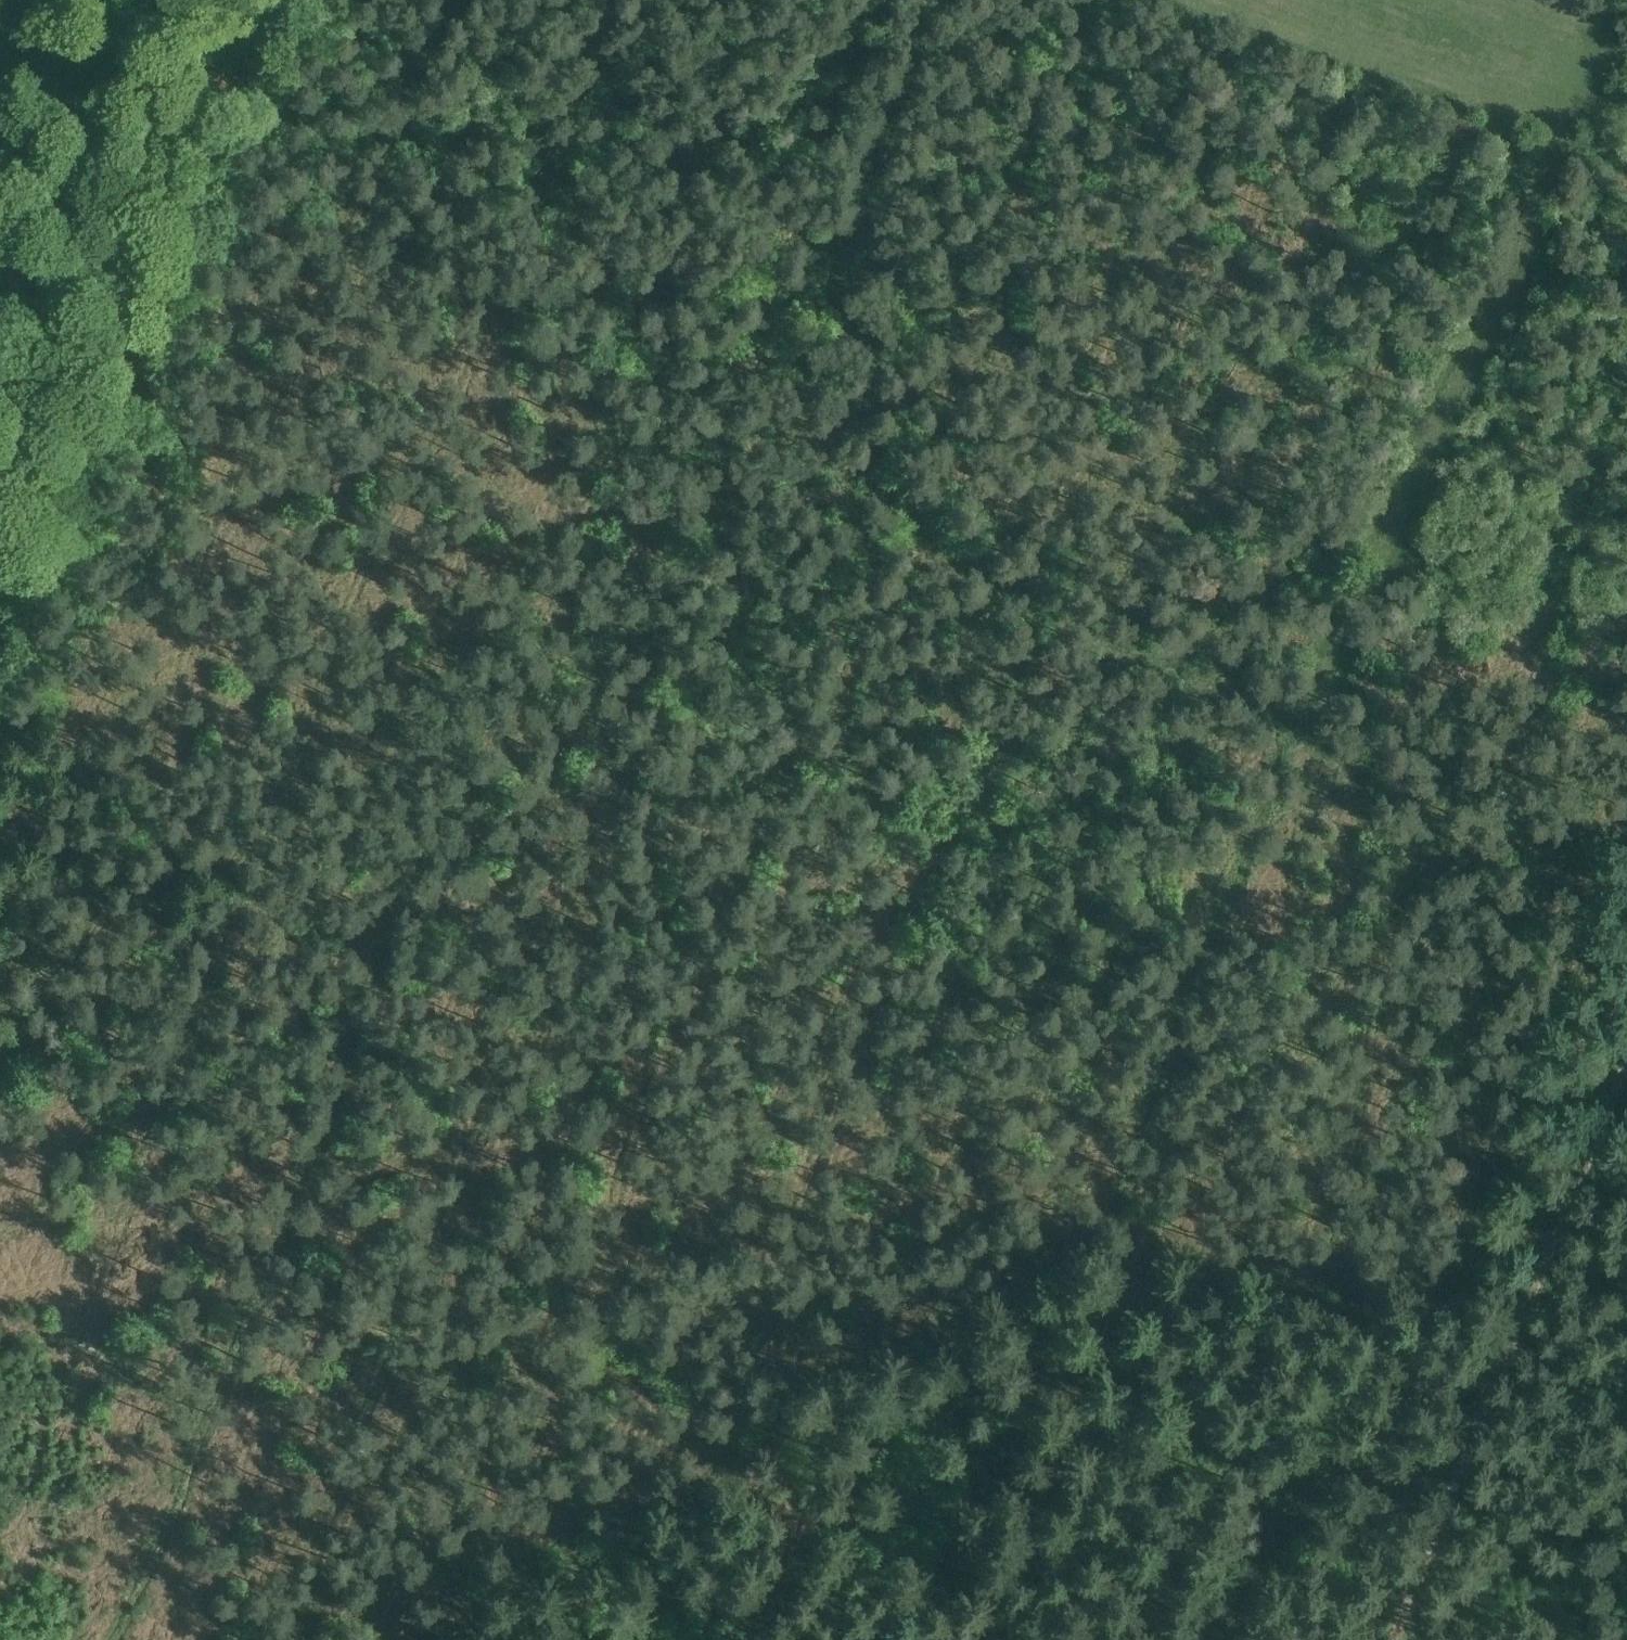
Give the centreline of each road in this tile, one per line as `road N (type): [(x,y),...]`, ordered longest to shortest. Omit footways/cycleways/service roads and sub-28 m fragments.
road 1 (track): [(0,714),(275,0)]
road 2 (track): [(1395,1639),(1626,1053)]

